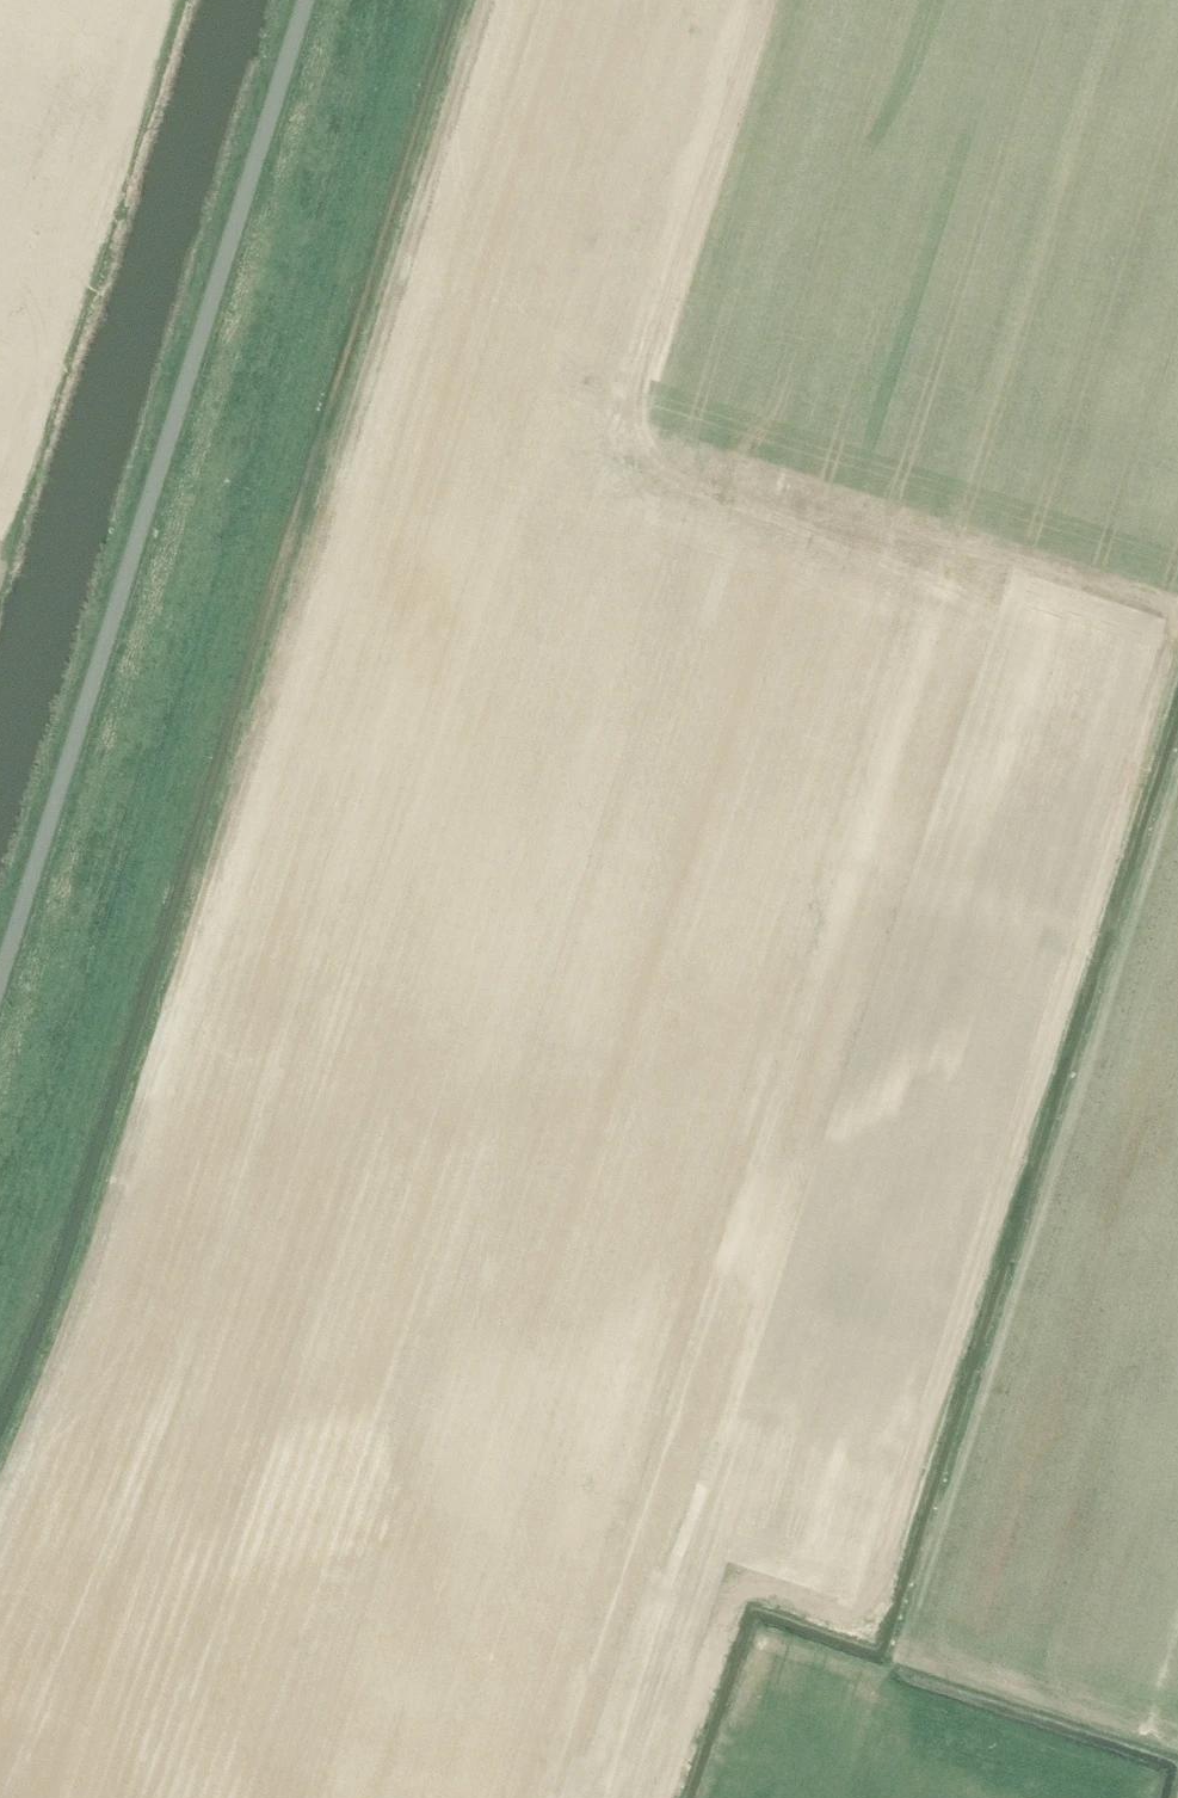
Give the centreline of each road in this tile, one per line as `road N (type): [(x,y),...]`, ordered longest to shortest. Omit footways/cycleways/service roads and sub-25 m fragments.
road 1 (unclassified): [(0,971),(306,0)]

